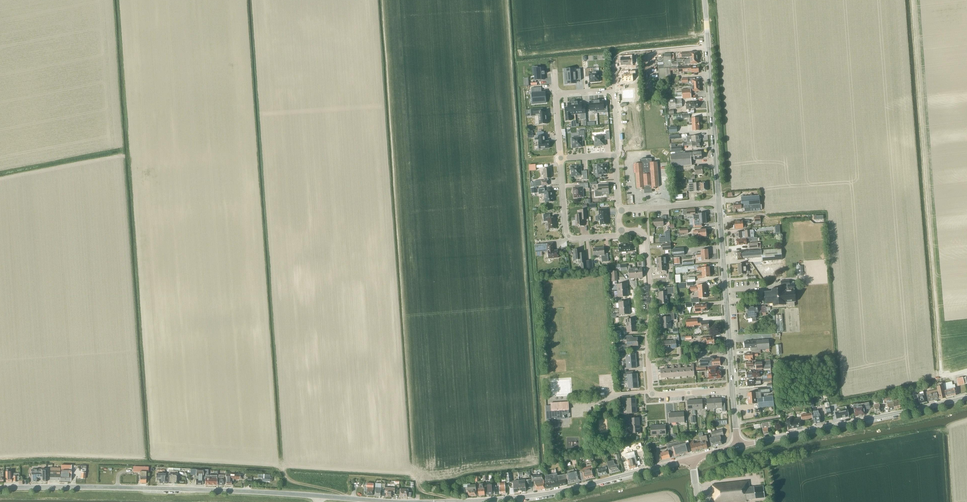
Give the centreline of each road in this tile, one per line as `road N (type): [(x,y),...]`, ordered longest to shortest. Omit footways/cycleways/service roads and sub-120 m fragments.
road 1 (tertiary): [(0,488),(394,501)]
road 2 (tertiary): [(441,501),(555,492),(692,459)]
road 3 (tertiary): [(738,447),(966,398)]
road 4 (tertiary): [(718,203),(704,0)]
road 5 (tertiary): [(732,390),(718,203)]
road 6 (residential): [(651,392),(645,237),(622,231)]
road 7 (residential): [(622,231),(569,237),(561,159)]

